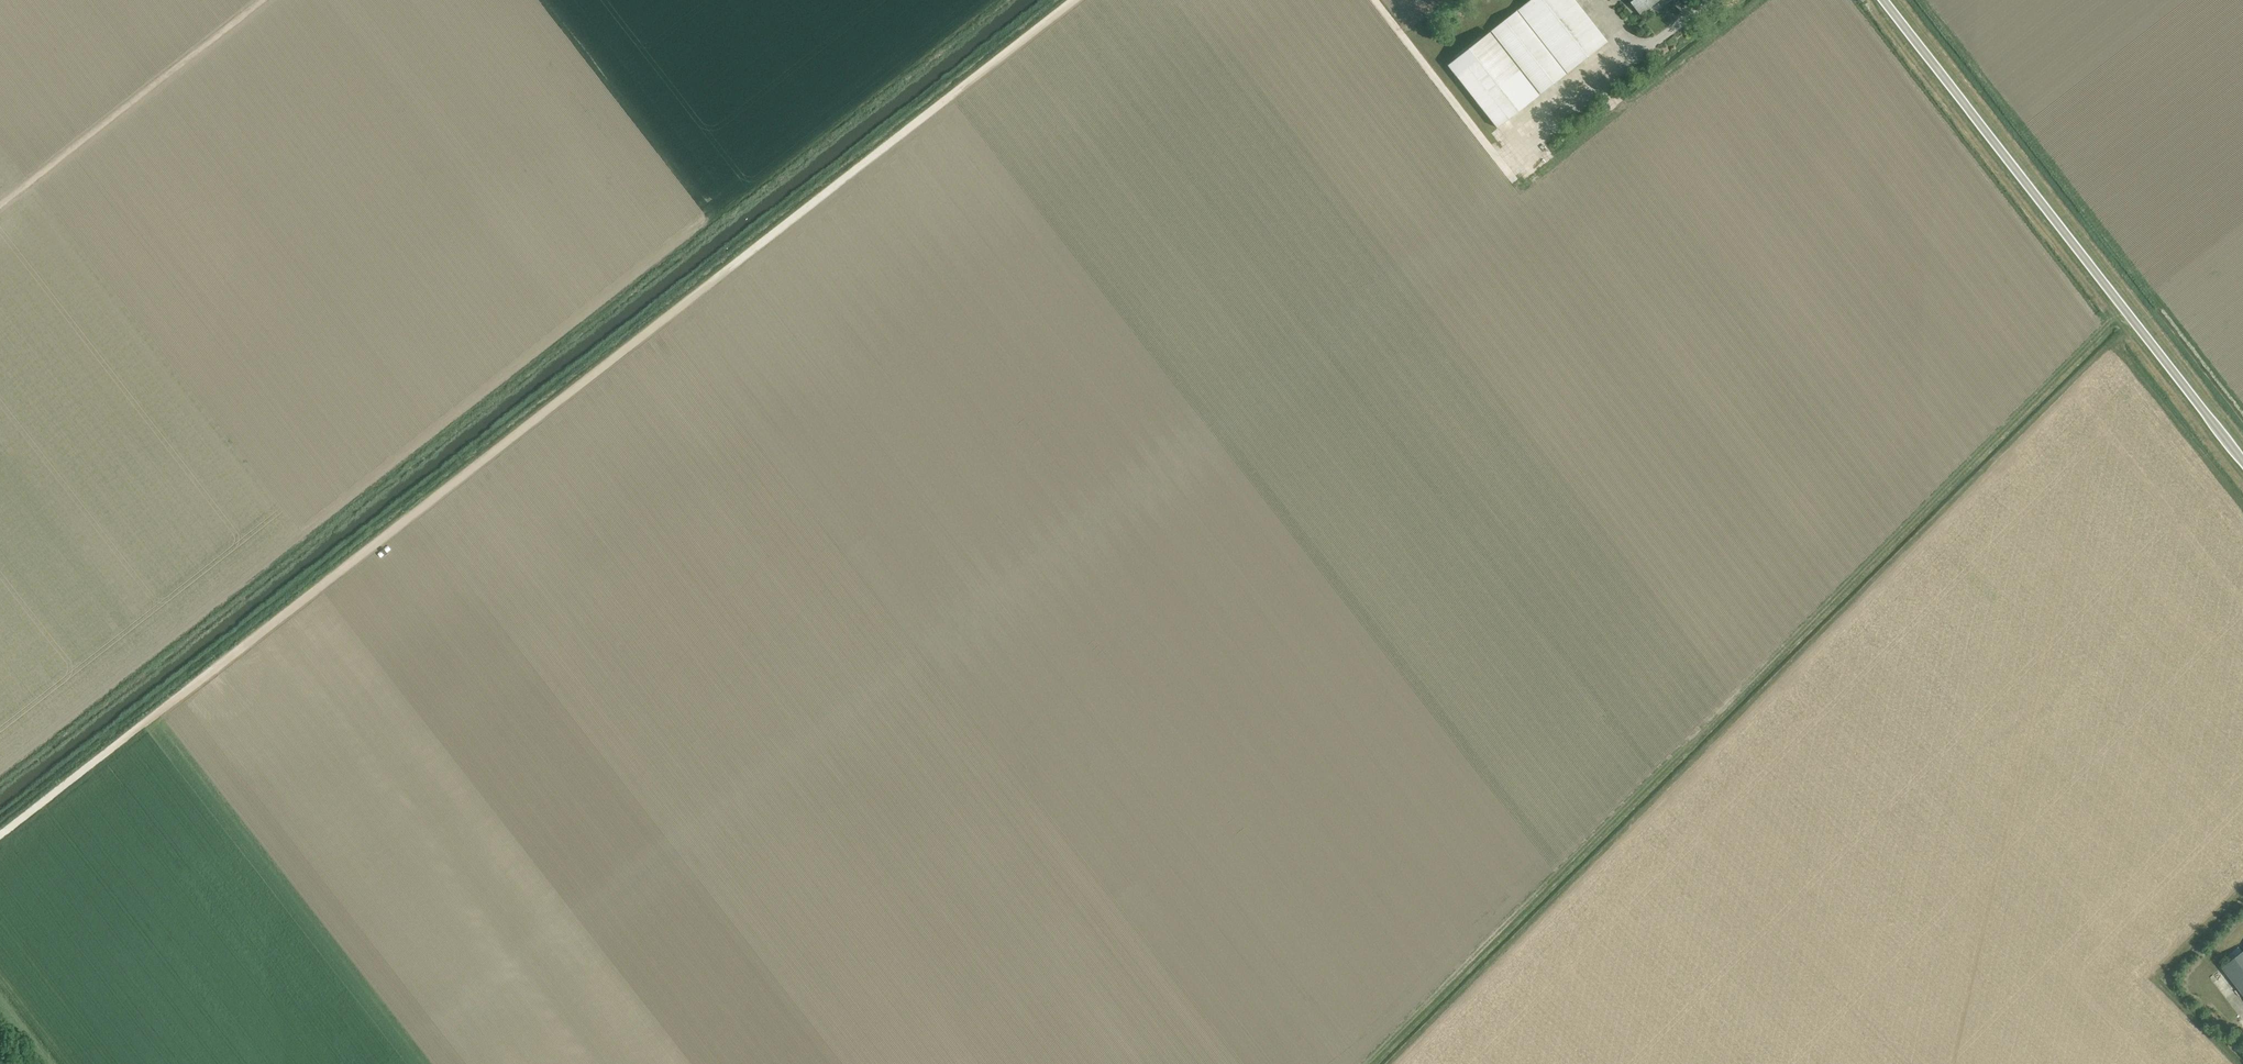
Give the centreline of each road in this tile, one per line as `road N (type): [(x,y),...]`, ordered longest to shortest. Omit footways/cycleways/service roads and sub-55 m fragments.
road 1 (unclassified): [(2242,468),(1880,0)]

